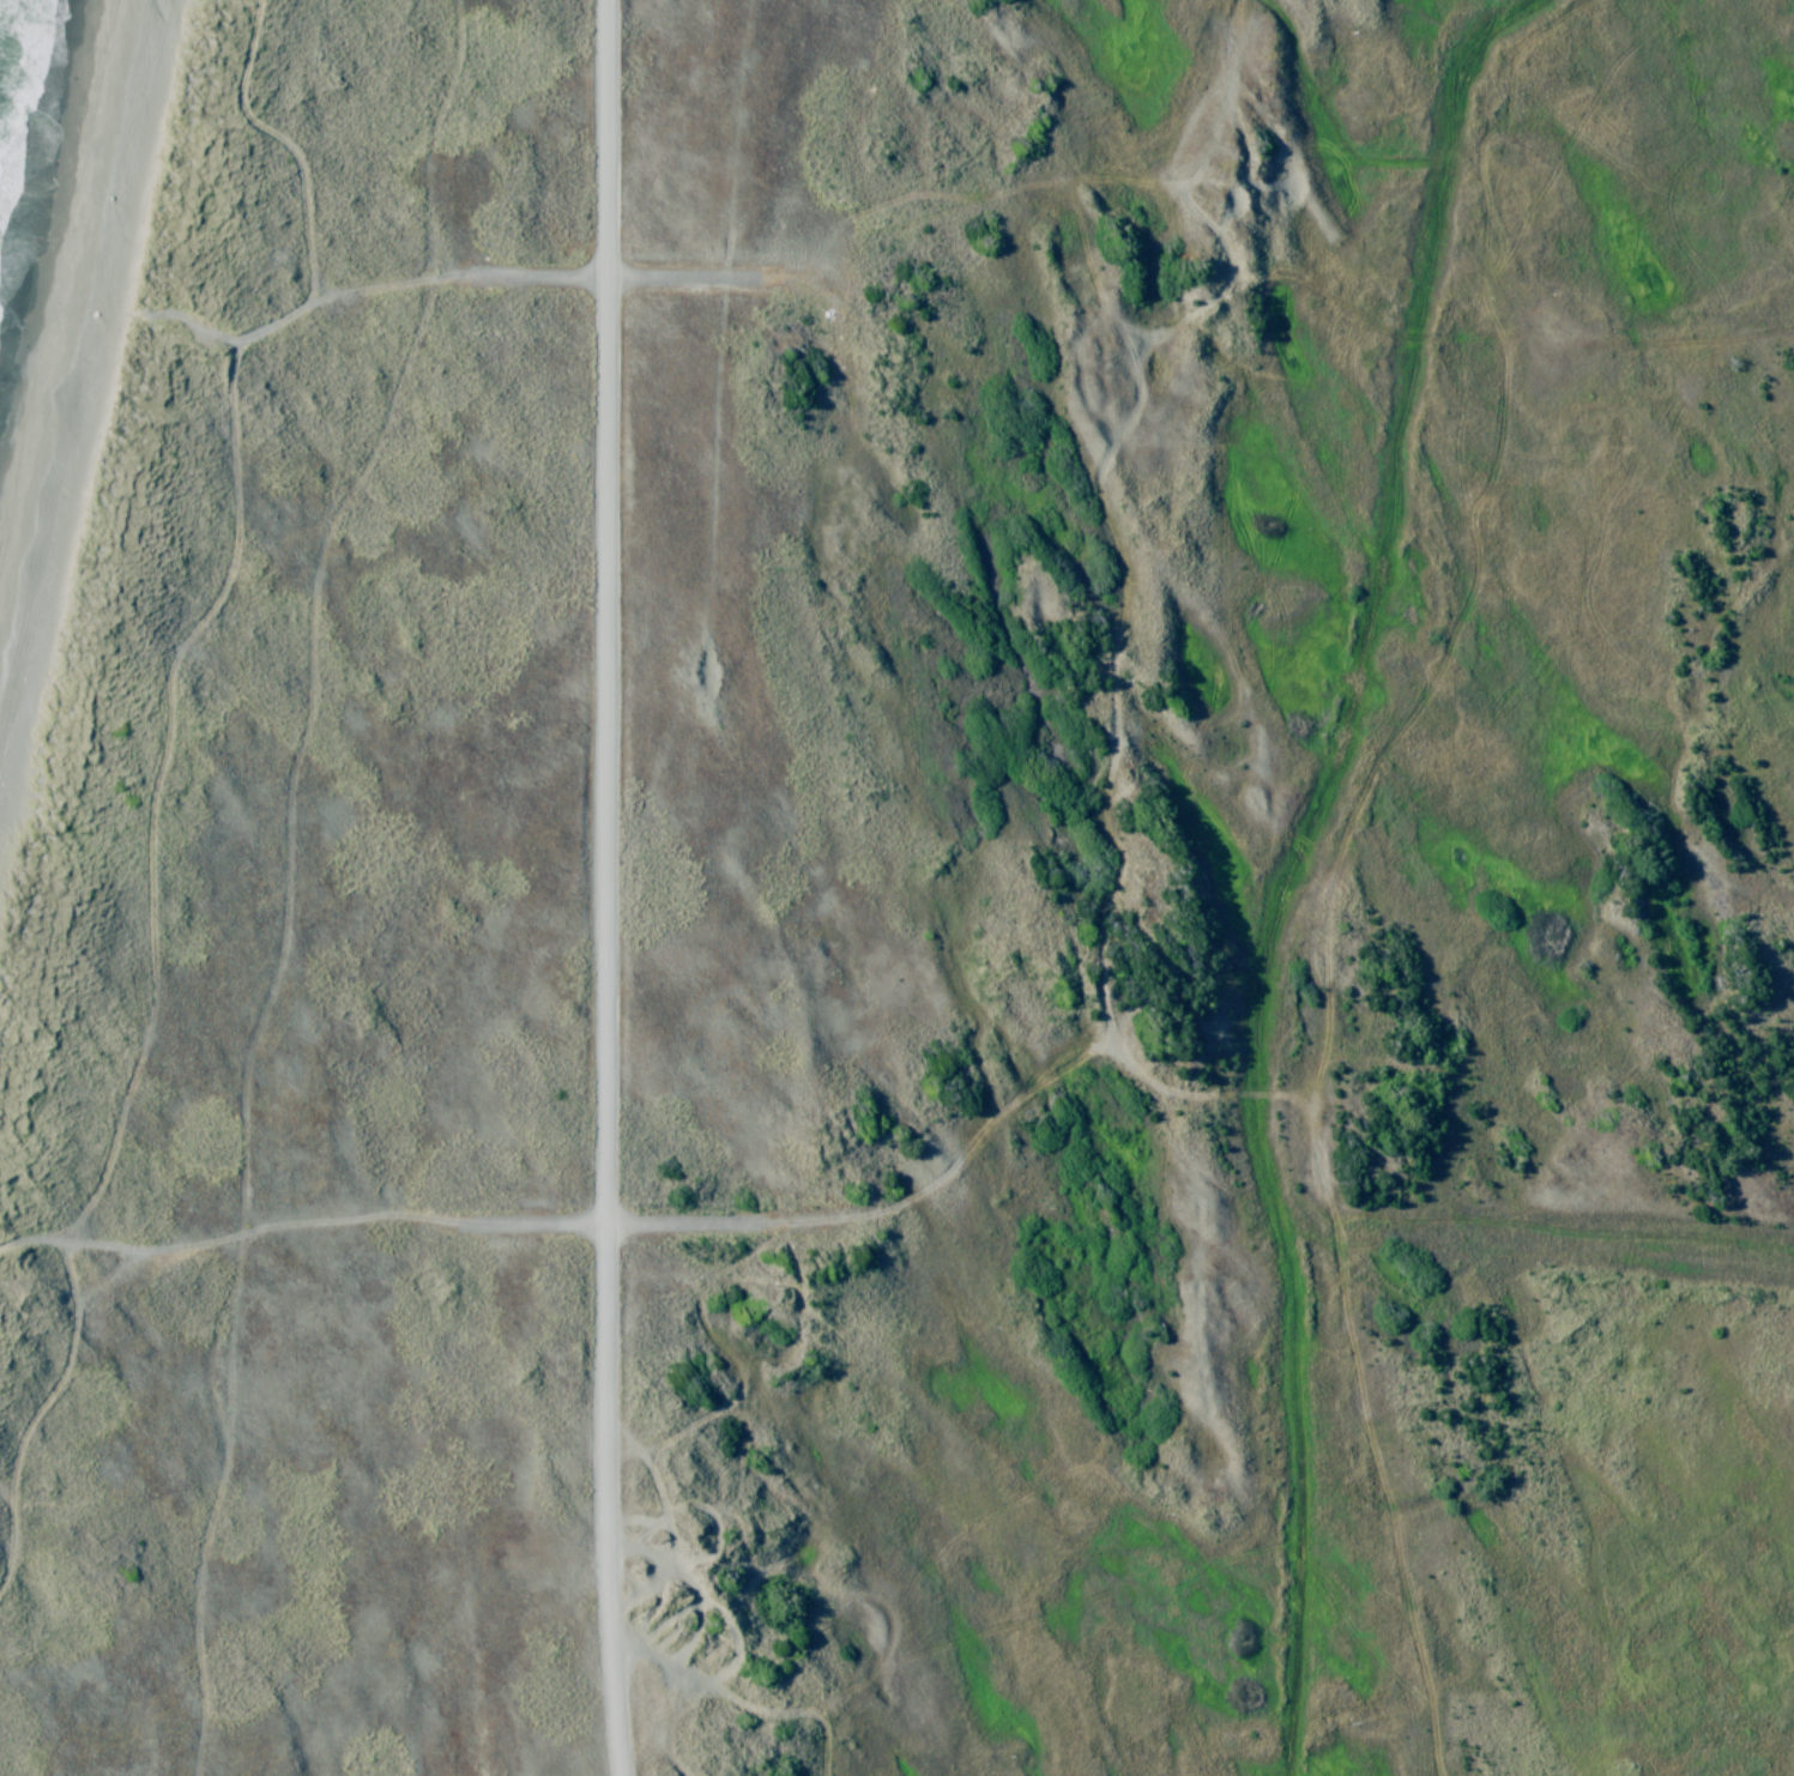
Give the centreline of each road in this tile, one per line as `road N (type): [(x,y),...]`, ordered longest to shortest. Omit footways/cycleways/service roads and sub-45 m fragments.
road 1 (residential): [(635,1775),(611,1460),(608,1268),(608,0)]
road 2 (track): [(0,1581),(10,1566),(7,1505),(23,1431),(62,1375),(73,1306),(62,1251),(104,1173),(147,998),(143,824),(165,743),(164,675),(221,593),(229,561),(231,340),(308,302),(291,152),(238,110),(254,0)]

